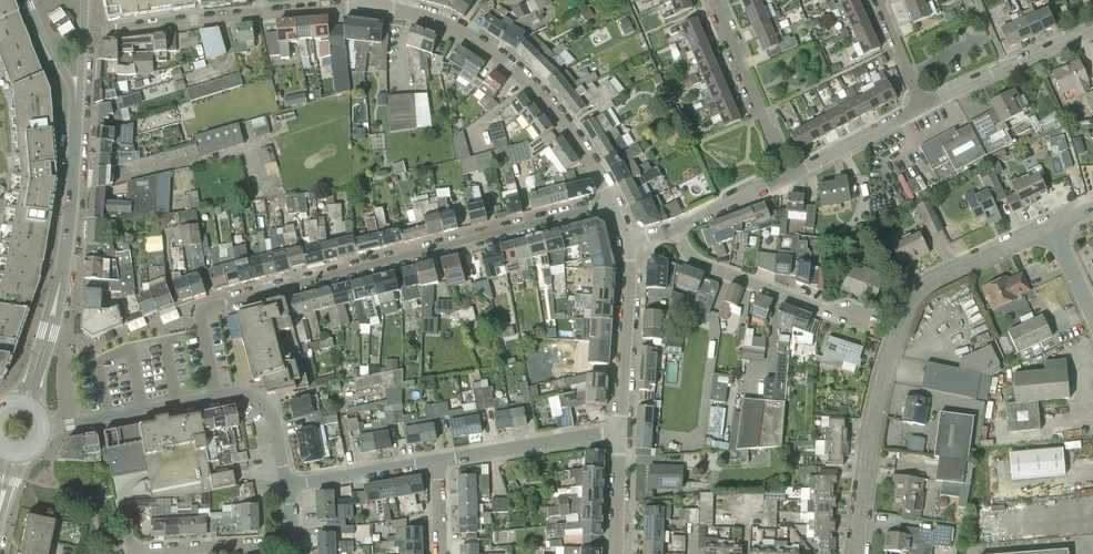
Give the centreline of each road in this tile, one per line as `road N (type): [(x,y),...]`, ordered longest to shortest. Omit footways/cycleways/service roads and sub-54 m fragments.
road 1 (residential): [(855,553),(878,383),(910,291),(1050,226)]
road 2 (residential): [(615,202),(251,295)]
road 3 (residential): [(615,202),(577,138),(510,66),(451,27),(376,5)]
road 4 (tertiary): [(24,403),(65,262),(78,94)]
road 5 (residential): [(837,311),(688,259),(669,229)]
road 6 (residential): [(619,432),(628,242)]
road 7 (residential): [(783,176),(712,0)]
road 8 (residential): [(920,109),(1092,29)]
road 9 (residential): [(438,461),(619,432)]
road 10 (residential): [(83,33),(263,11)]
road 11 (residential): [(42,426),(216,397)]
road 12 (residential): [(135,553),(294,543)]
road 13 (residential): [(783,176),(920,109)]
road 14 (residential): [(288,486),(438,461)]
road 15 (residential): [(216,397),(201,311),(251,295)]
road 16 (residential): [(669,229),(783,176)]
road 17 (residential): [(615,553),(619,432)]

